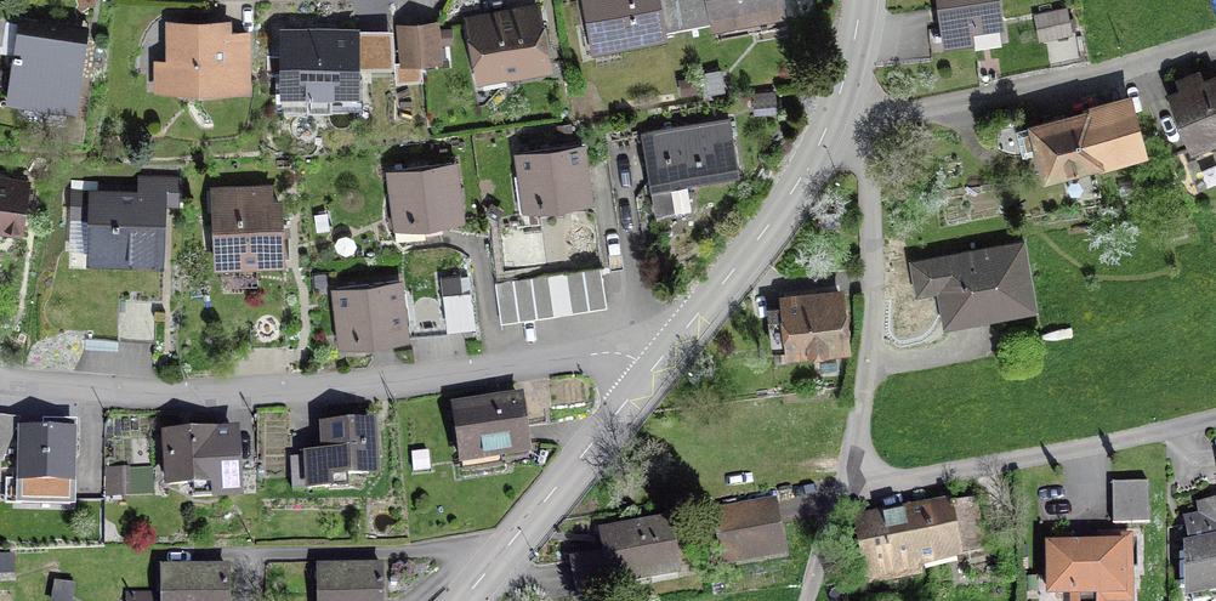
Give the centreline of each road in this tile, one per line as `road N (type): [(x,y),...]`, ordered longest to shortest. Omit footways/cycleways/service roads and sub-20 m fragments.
road 1 (residential): [(653,369),(605,352),(435,377),(199,395),(0,380)]
road 2 (residential): [(835,106),(886,110),(967,99),(1215,39)]
road 3 (residential): [(835,106),(863,168),(872,255),(867,363),(848,481)]
road 4 (residential): [(1215,417),(936,475),(848,481)]
road 5 (tertiary): [(653,369),(794,188),(835,106)]
road 6 (tertiary): [(461,600),(653,369)]
road 7 (residential): [(848,481),(807,597)]

